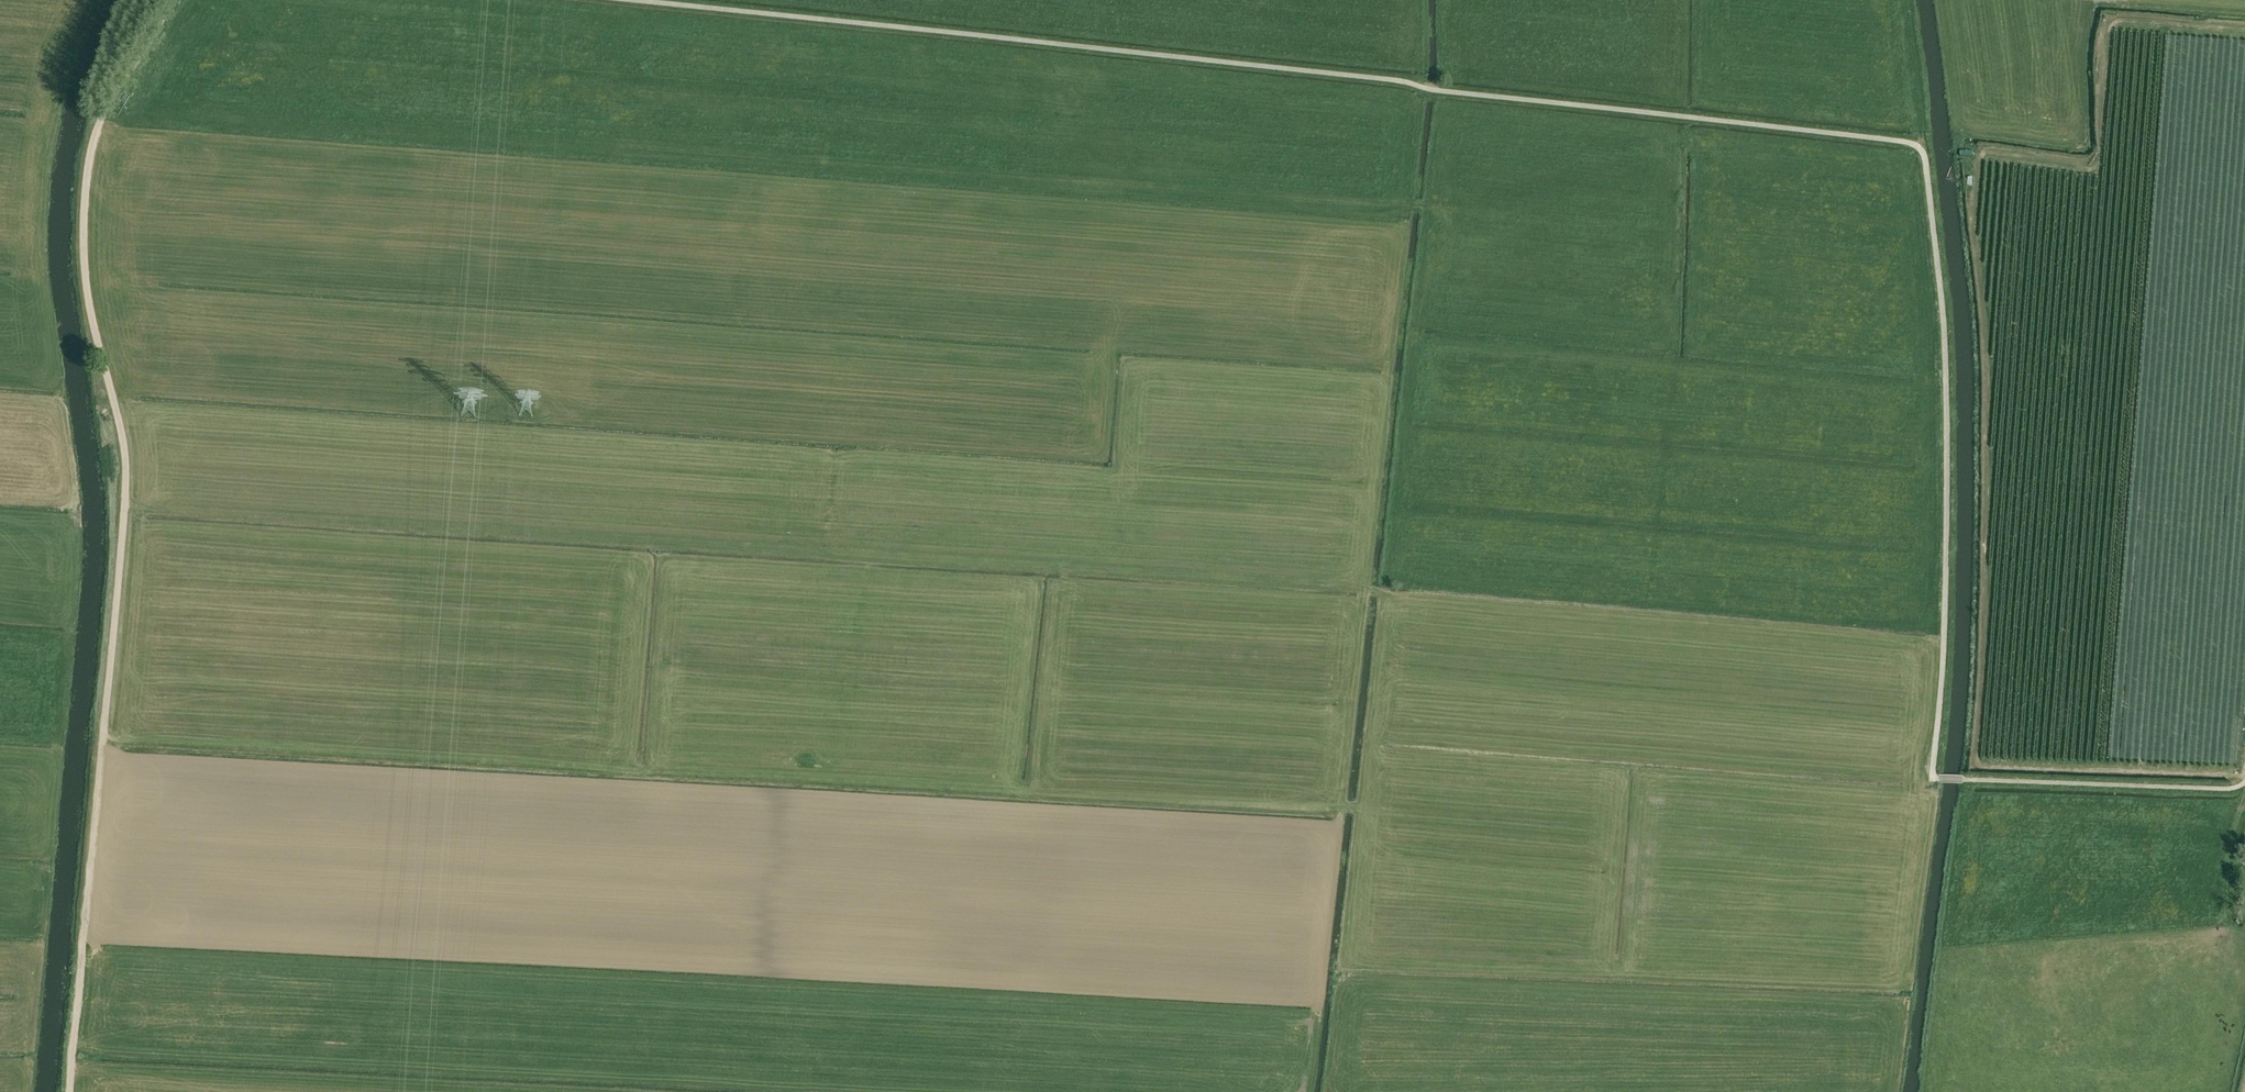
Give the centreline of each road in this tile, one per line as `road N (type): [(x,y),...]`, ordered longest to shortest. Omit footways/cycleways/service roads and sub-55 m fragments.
road 1 (track): [(170,0),(103,114),(87,177),(87,288),(124,438),(126,481),(70,1091)]
road 2 (unclassified): [(1973,780),(2230,790),(2244,784)]

